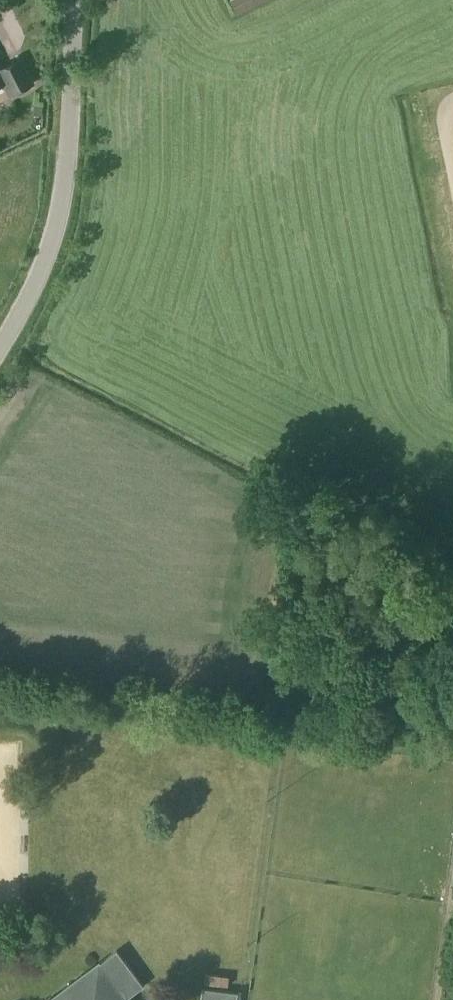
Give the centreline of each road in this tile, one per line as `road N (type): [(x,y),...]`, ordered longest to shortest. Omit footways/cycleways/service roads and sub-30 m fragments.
road 1 (unclassified): [(0,349),(28,306),(56,234),(73,0)]

